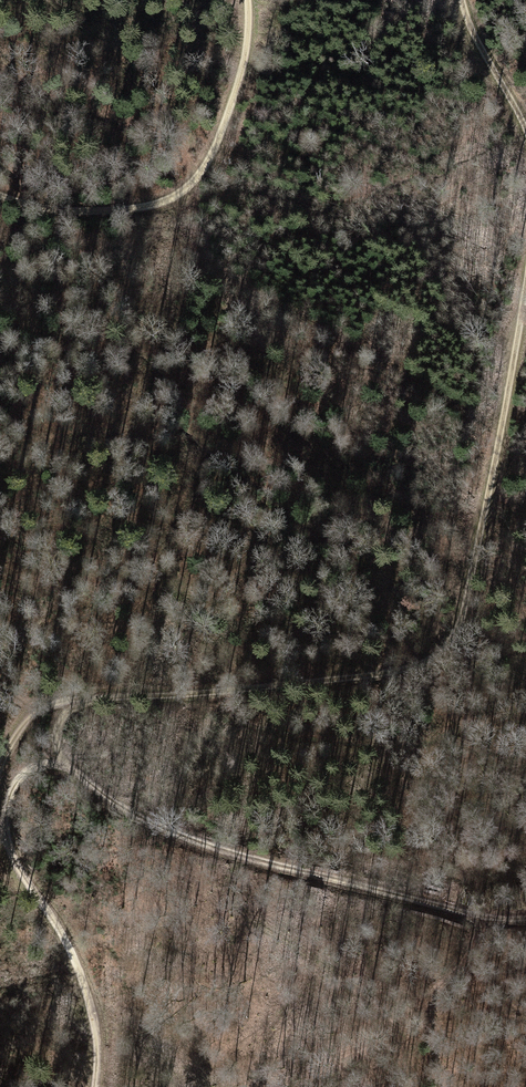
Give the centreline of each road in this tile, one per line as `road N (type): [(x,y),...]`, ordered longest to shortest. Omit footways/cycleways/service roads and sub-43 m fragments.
road 1 (track): [(525,291),(466,604),(444,649),(393,672),(73,698)]
road 2 (track): [(525,923),(483,923),(240,857),(128,810),(64,764)]
road 3 (track): [(247,0),(244,59),(227,117),(180,193),(92,211),(39,206),(0,192)]
road 4 (track): [(185,694),(260,725),(394,740),(459,727),(525,694)]
road 5 (track): [(0,833),(83,979),(95,1020),(97,1086)]
road 6 (track): [(403,899),(426,962),(439,1086)]
road 7 (track): [(462,0),(525,131)]

